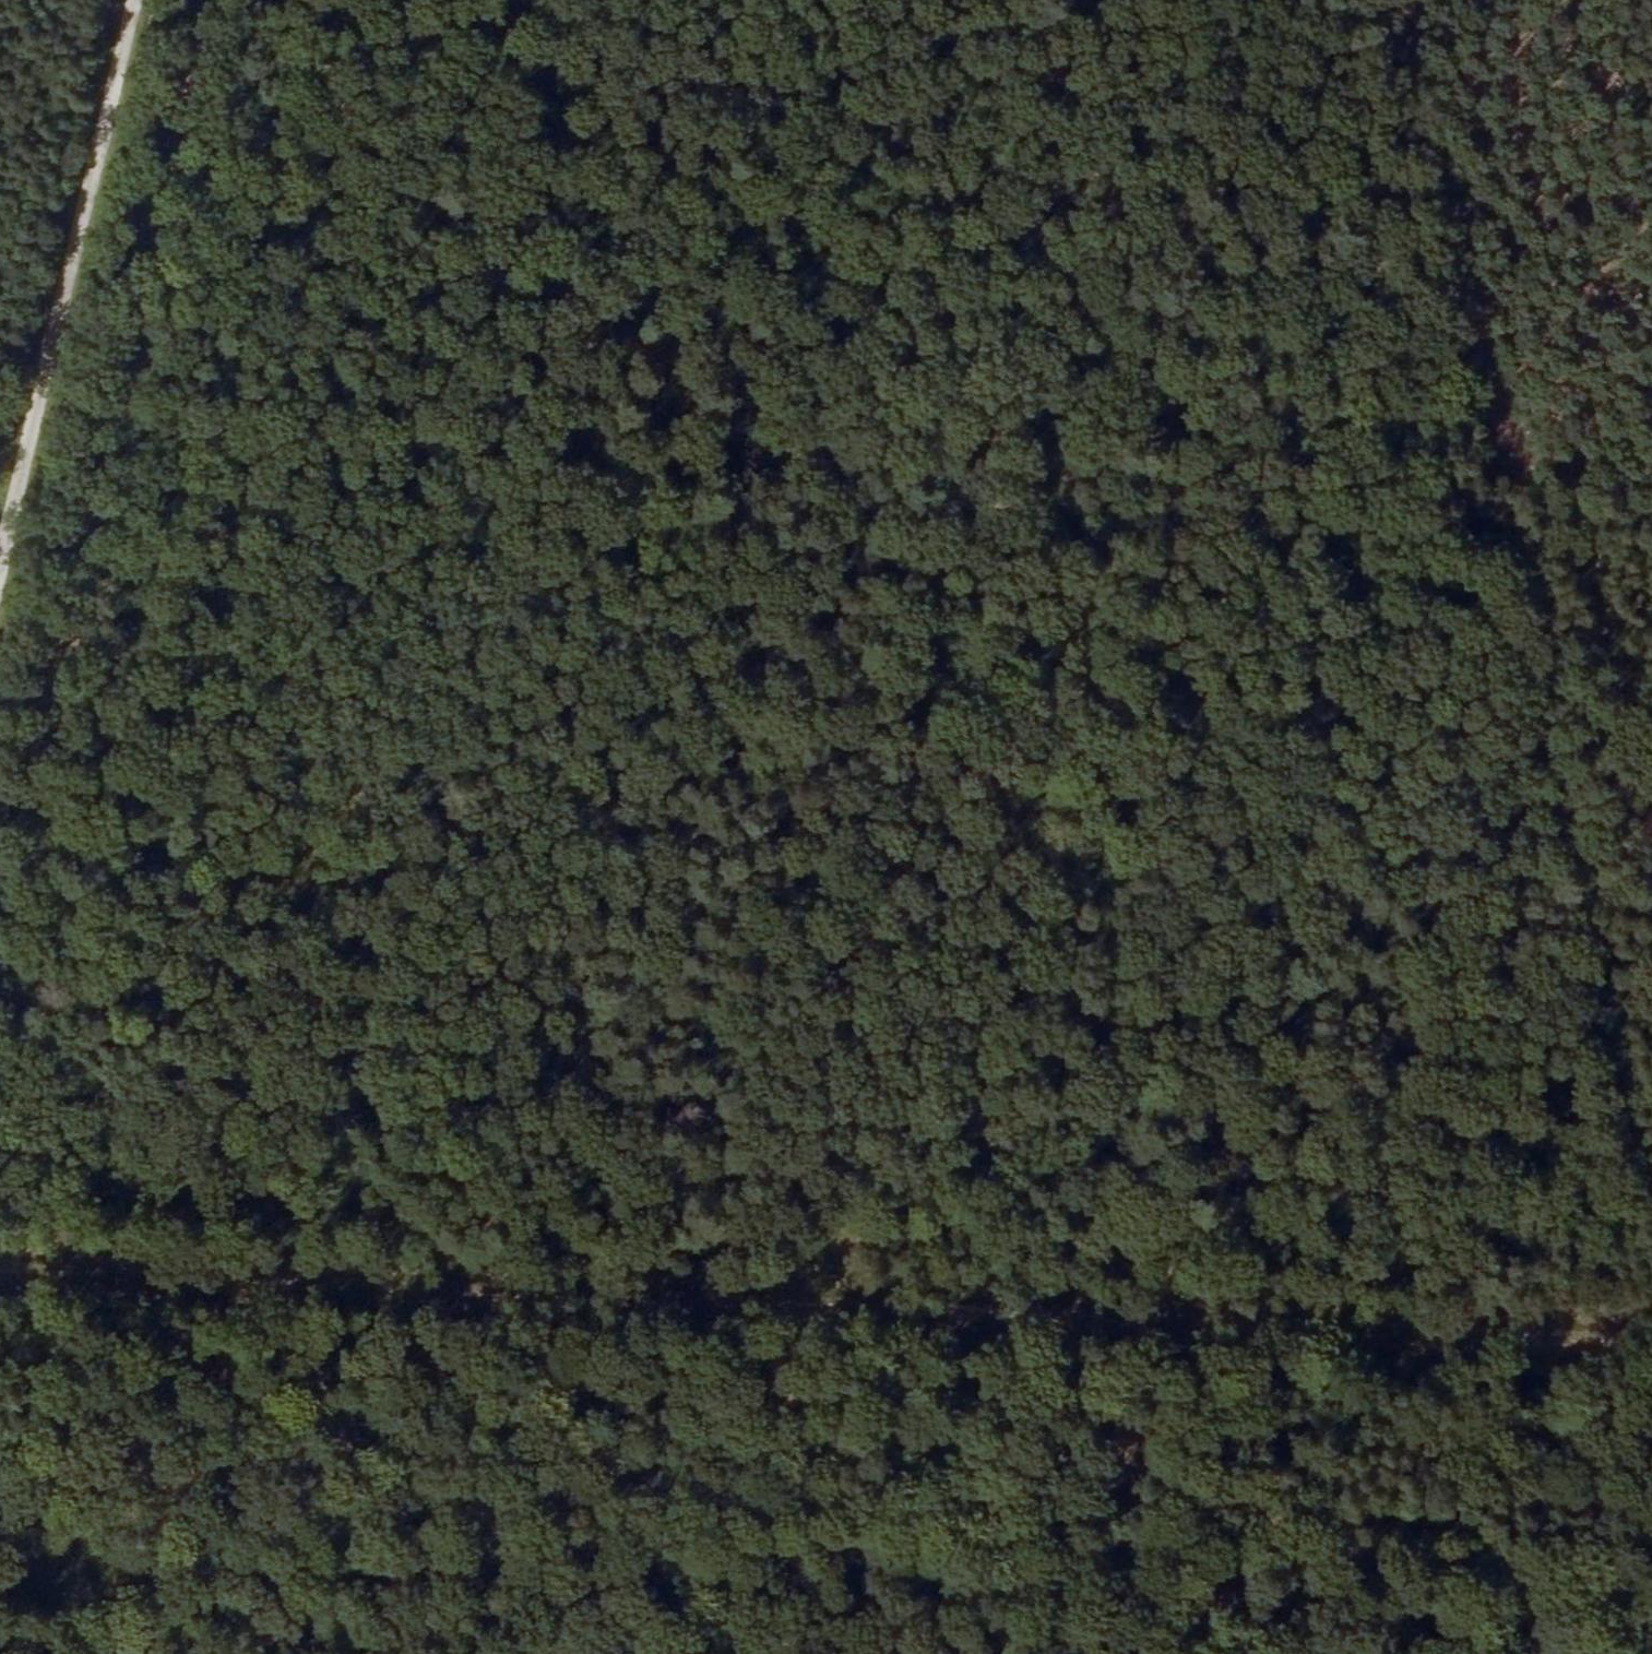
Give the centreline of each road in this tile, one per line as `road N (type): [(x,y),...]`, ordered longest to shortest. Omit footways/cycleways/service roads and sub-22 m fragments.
road 1 (track): [(0,1276),(1651,1350)]
road 2 (track): [(0,563),(132,0)]

